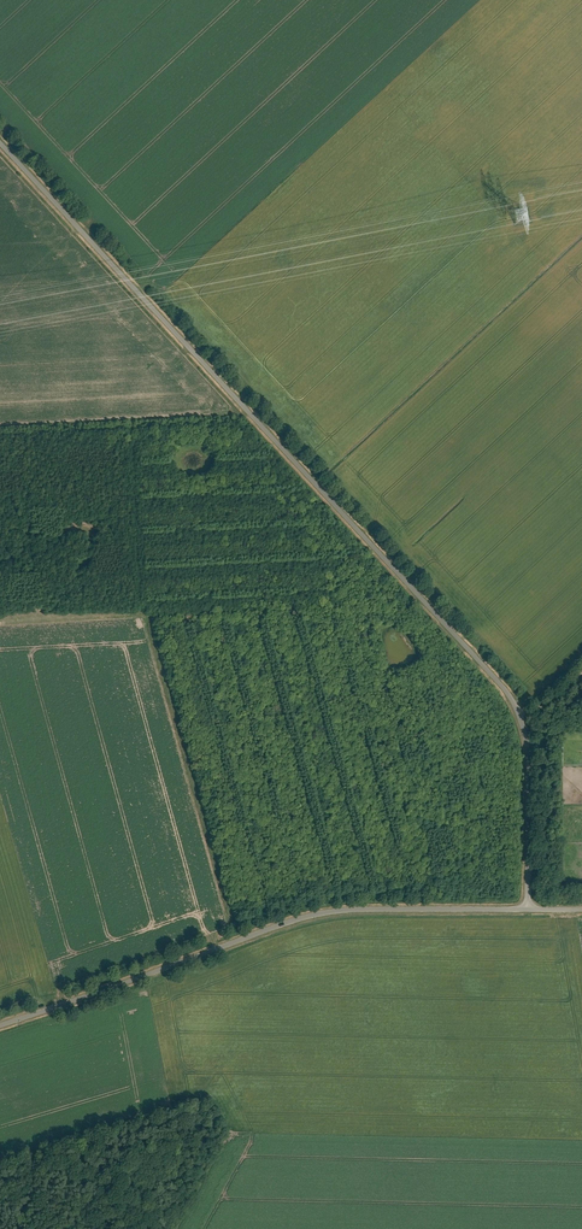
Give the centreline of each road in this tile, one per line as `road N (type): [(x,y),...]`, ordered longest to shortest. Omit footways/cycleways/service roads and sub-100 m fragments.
road 1 (unclassified): [(528,909),(528,757),(508,696),(0,143)]
road 2 (unclassified): [(0,1025),(324,912),(528,909)]

